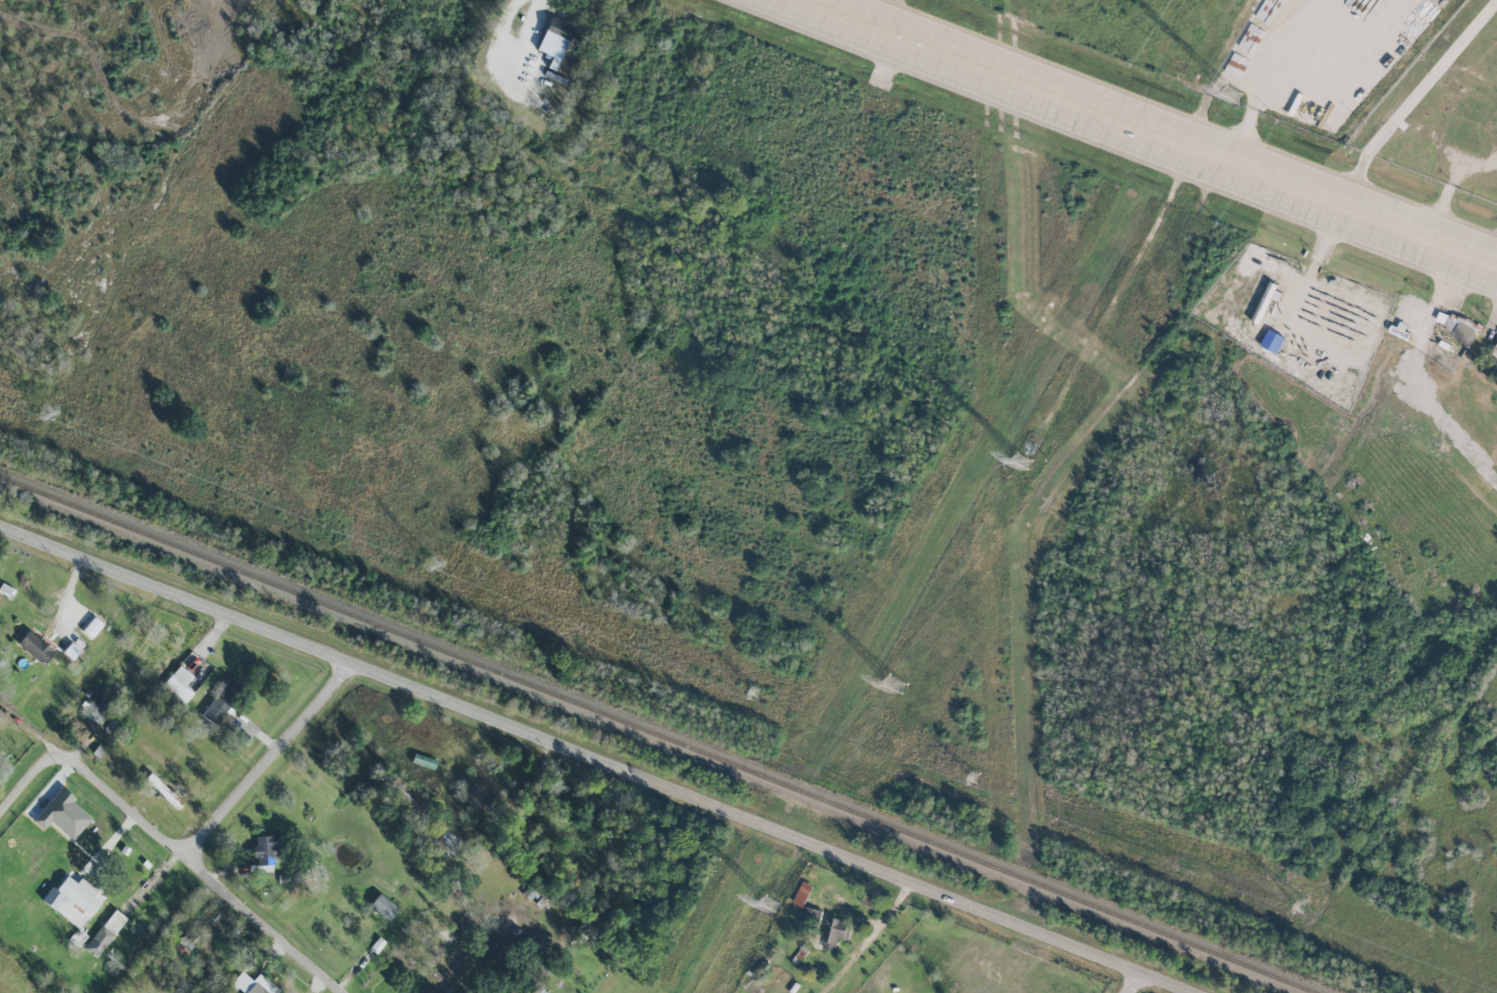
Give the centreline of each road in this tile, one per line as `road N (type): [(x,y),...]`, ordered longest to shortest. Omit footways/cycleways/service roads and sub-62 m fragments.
road 1 (tertiary): [(1152,973),(0,524)]
road 2 (primary): [(790,0),(1496,267)]
road 3 (residential): [(72,752),(338,992)]
road 4 (residential): [(194,855),(346,663)]

